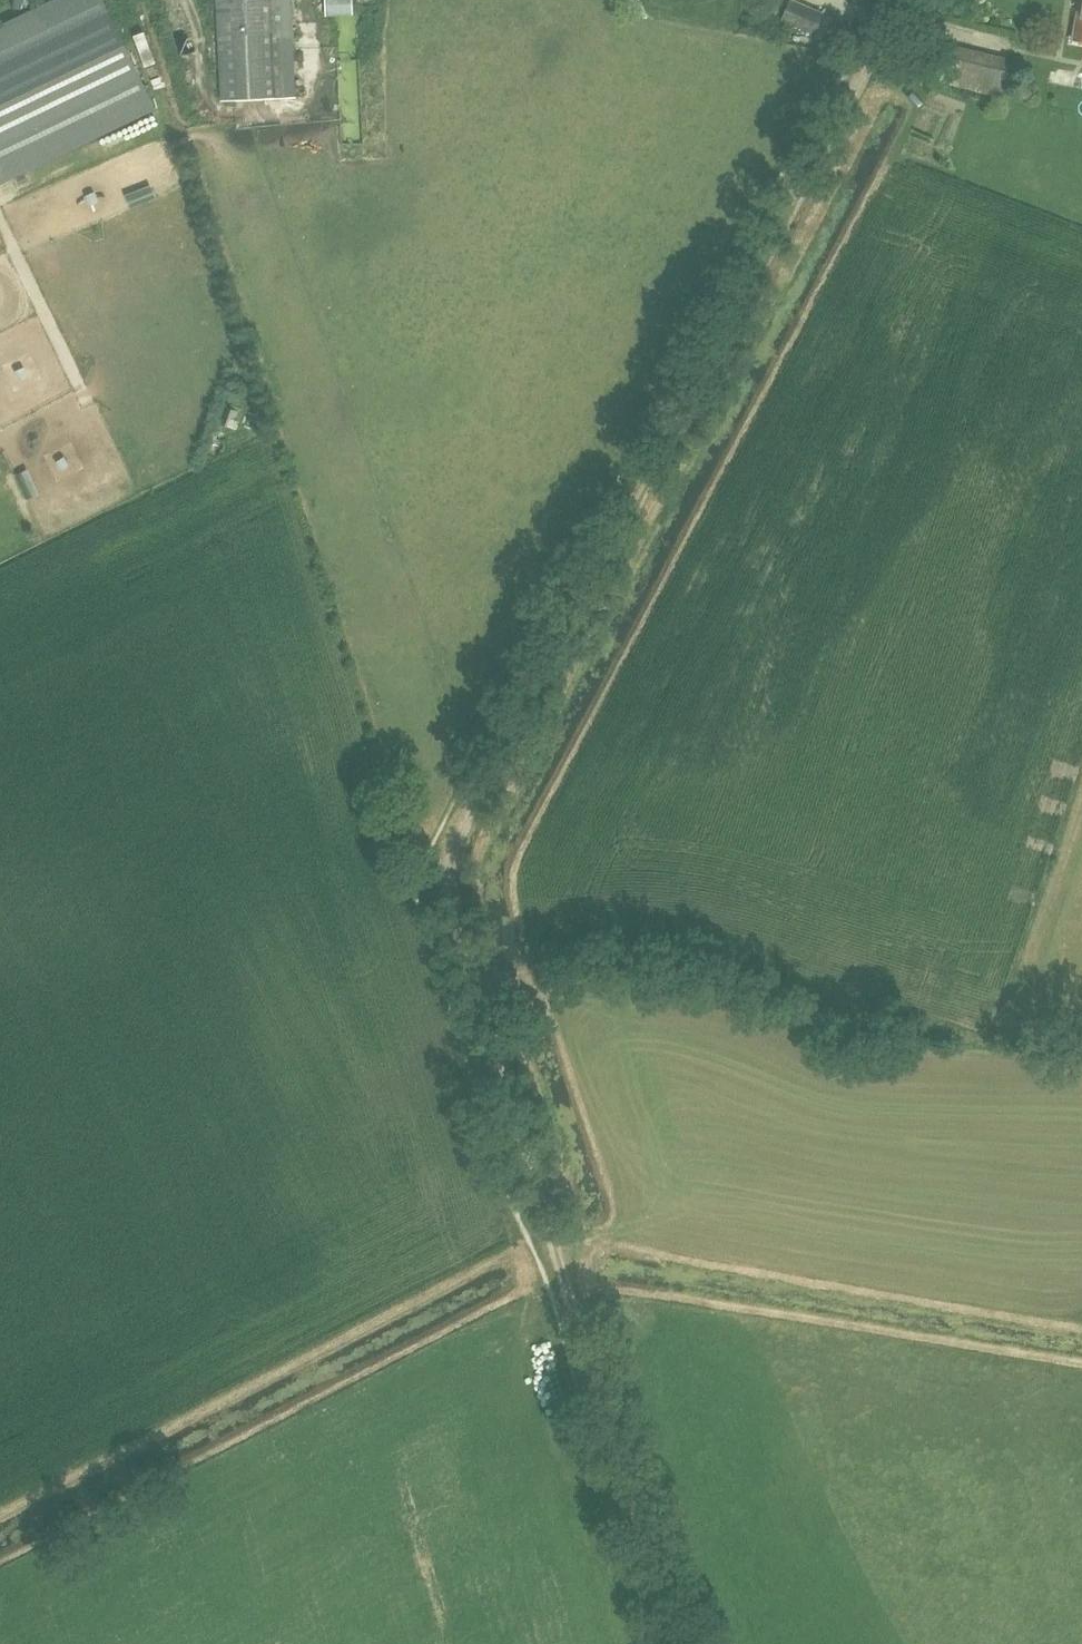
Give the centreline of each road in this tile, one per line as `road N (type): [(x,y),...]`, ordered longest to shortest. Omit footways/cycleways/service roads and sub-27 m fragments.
road 1 (track): [(871,56),(451,842),(456,908),(680,1643)]

